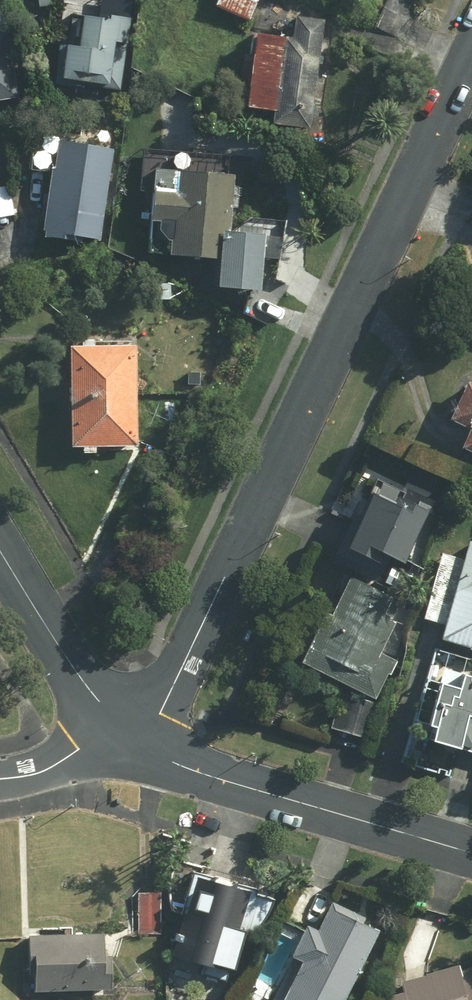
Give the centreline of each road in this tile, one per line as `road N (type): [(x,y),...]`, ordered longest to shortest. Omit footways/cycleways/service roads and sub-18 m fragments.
road 1 (residential): [(471,53),(182,665),(128,730)]
road 2 (tertiary): [(128,730),(187,763),(471,851)]
road 3 (tertiary): [(0,541),(91,690),(128,730)]
road 4 (residential): [(0,779),(39,772),(128,730)]

